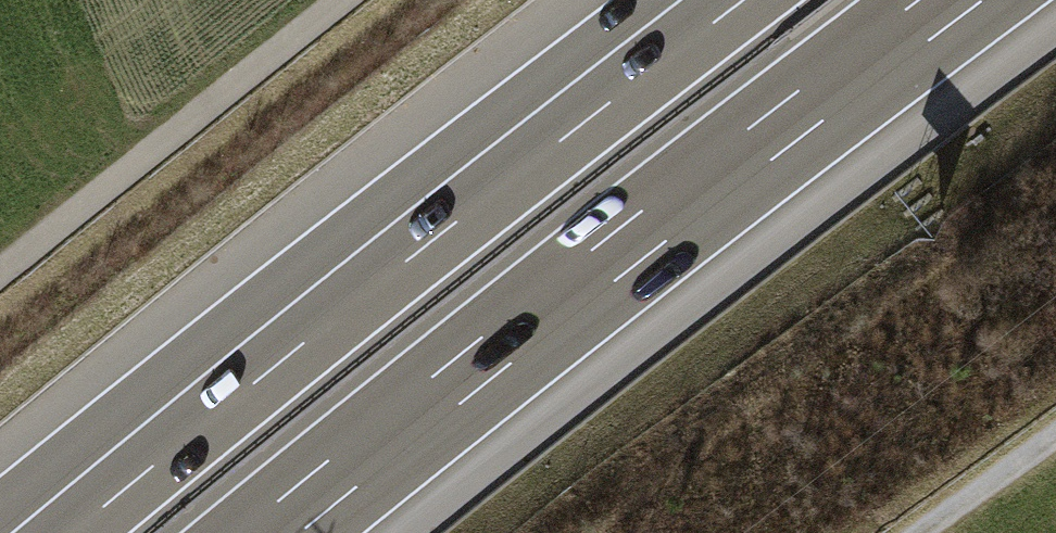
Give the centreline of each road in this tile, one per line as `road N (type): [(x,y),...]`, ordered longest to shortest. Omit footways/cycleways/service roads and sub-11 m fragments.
road 1 (motorway): [(273,532),(955,0)]
road 2 (motorway): [(729,0),(544,163),(79,532)]
road 3 (motorway): [(501,119),(0,510)]
road 4 (track): [(342,0),(0,272)]
road 5 (motorway): [(684,0),(501,119)]
road 6 (track): [(1055,435),(924,532)]

